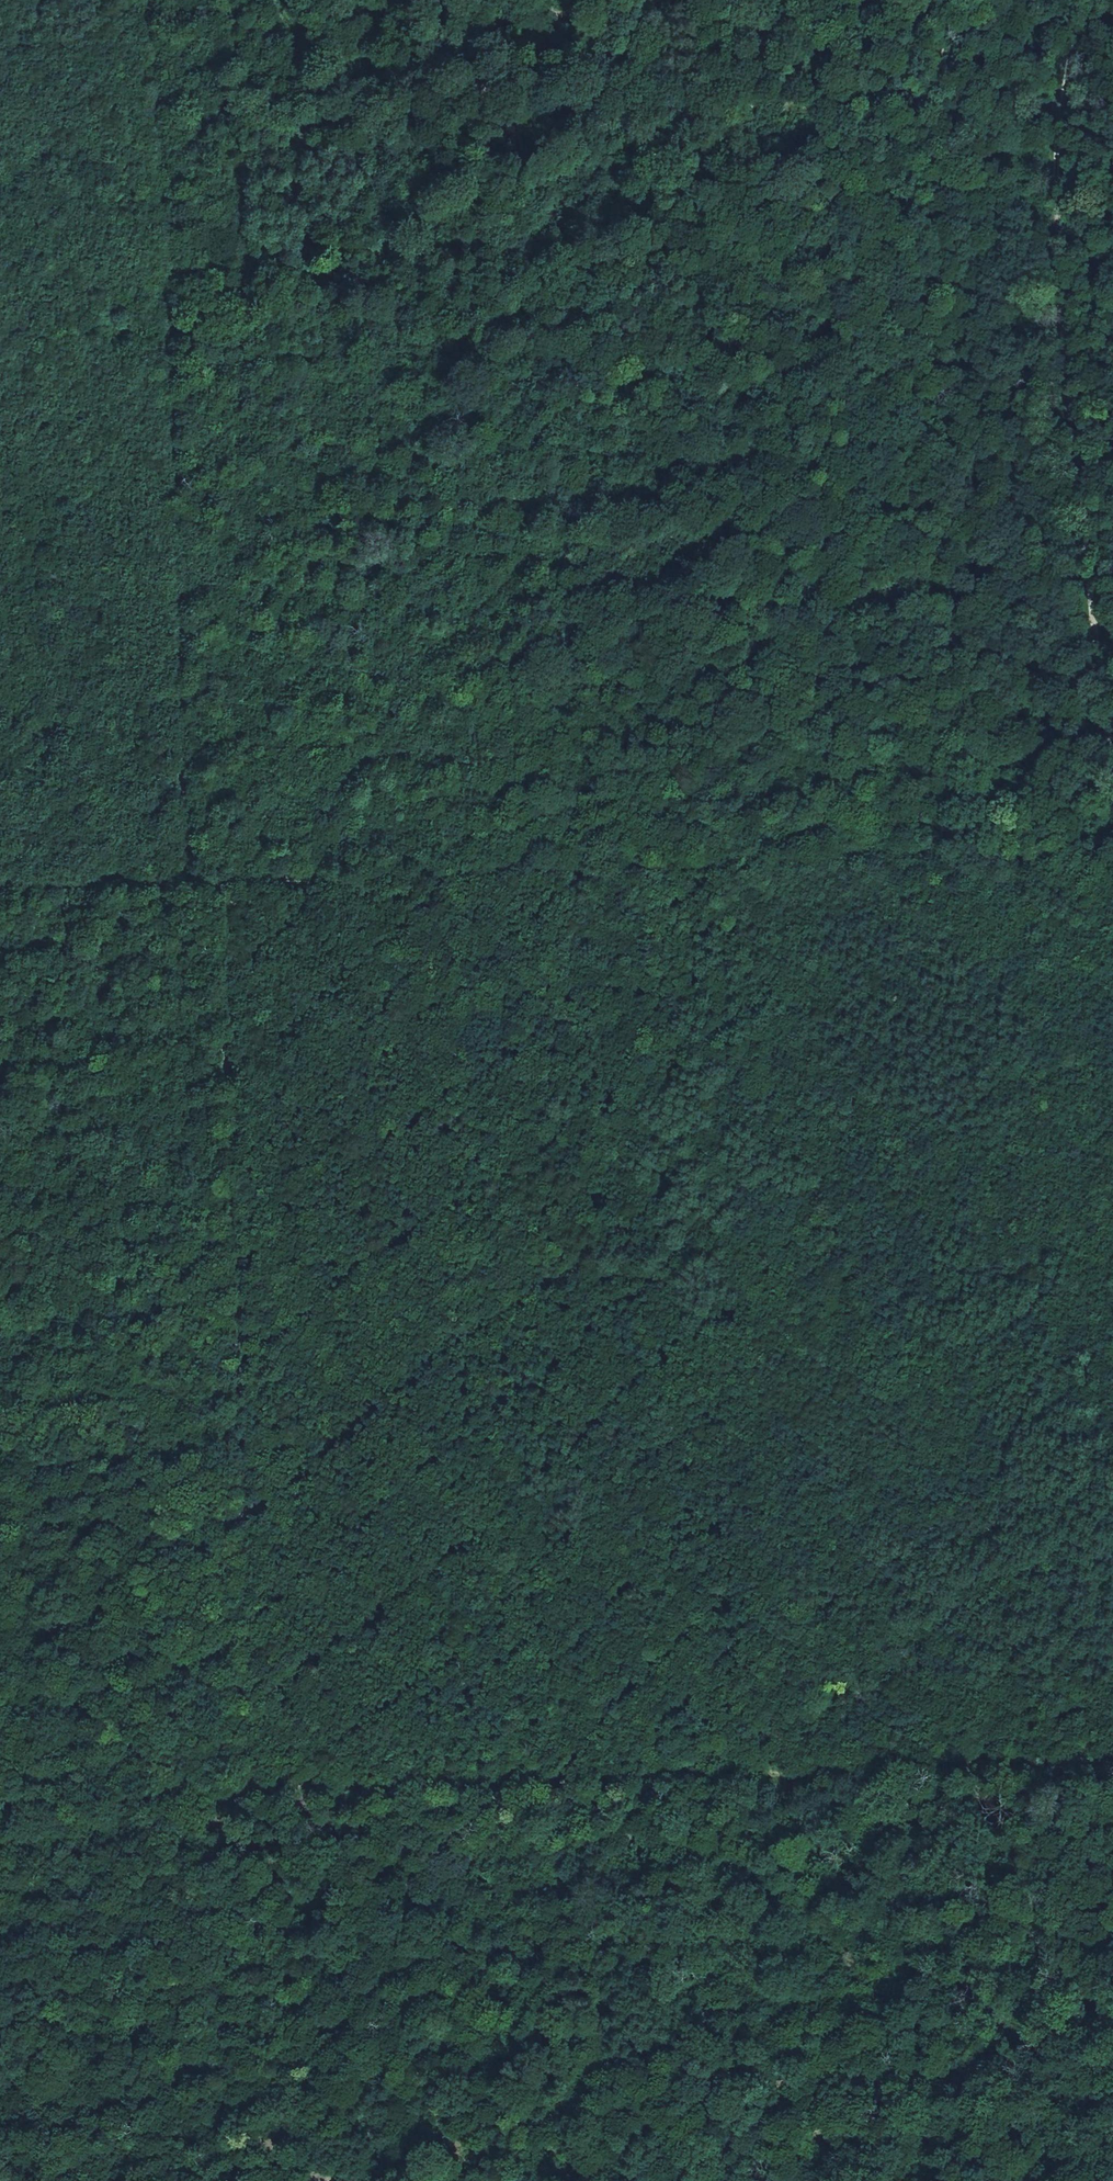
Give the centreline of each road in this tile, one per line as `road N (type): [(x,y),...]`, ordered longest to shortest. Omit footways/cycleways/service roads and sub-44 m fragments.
road 1 (track): [(1112,701),(1099,663),(1069,221),(1072,0)]

